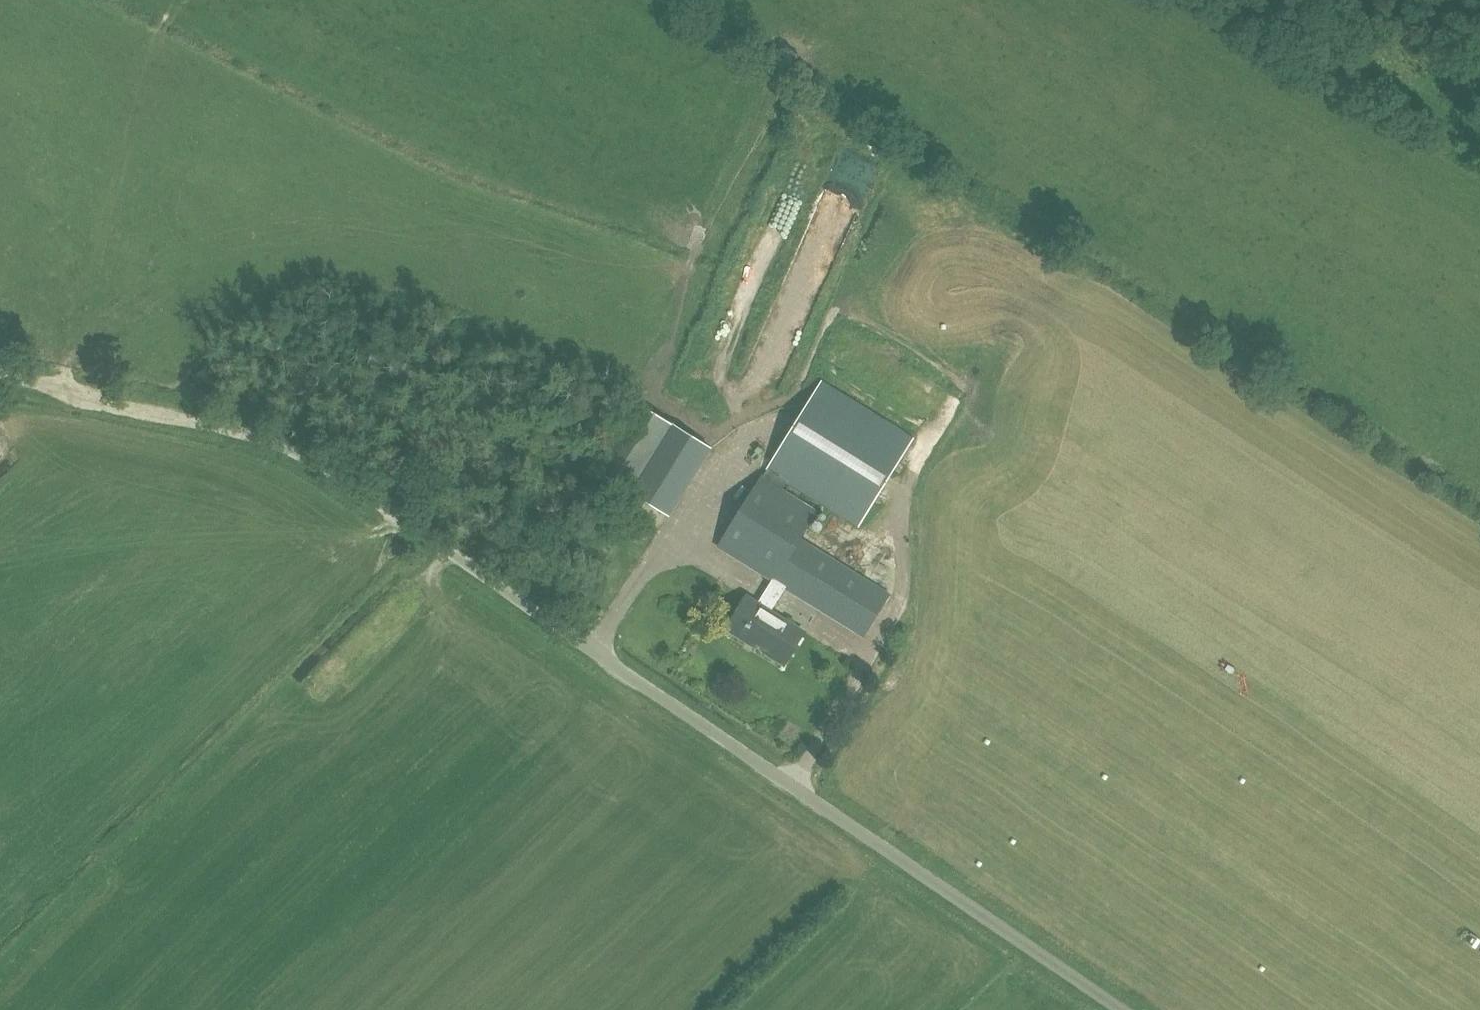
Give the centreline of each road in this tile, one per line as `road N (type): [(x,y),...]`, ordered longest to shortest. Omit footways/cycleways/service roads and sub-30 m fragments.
road 1 (unclassified): [(1120,1009),(303,455),(235,430),(0,377)]

